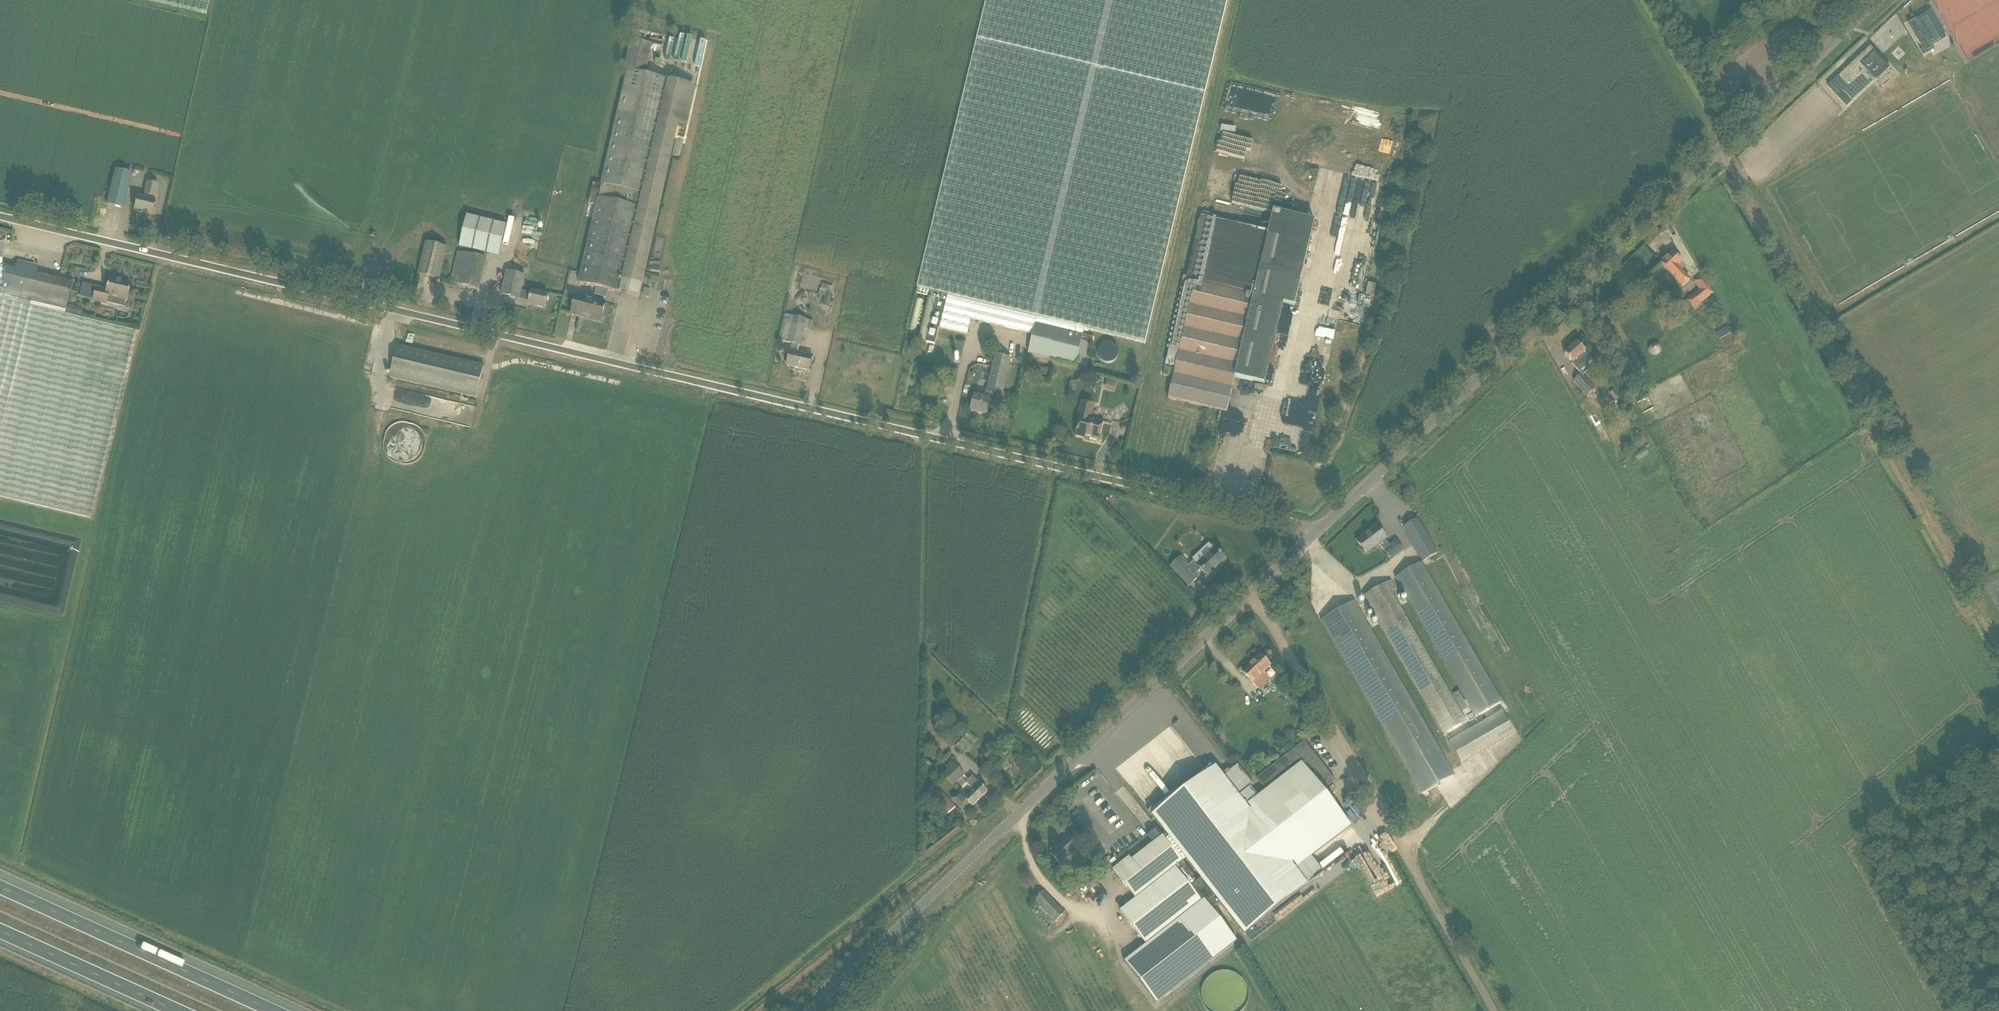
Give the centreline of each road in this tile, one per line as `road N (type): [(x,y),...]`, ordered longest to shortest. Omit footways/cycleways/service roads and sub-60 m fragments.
road 1 (unclassified): [(1316,533),(0,212)]
road 2 (tertiary): [(1316,533),(1878,0)]
road 3 (tertiary): [(811,1010),(1316,533)]
road 4 (track): [(1998,629),(1722,147)]
road 5 (track): [(1492,1010),(1252,594)]
road 6 (motorway): [(288,1010),(0,881)]
road 7 (motorway): [(0,927),(189,1010)]

